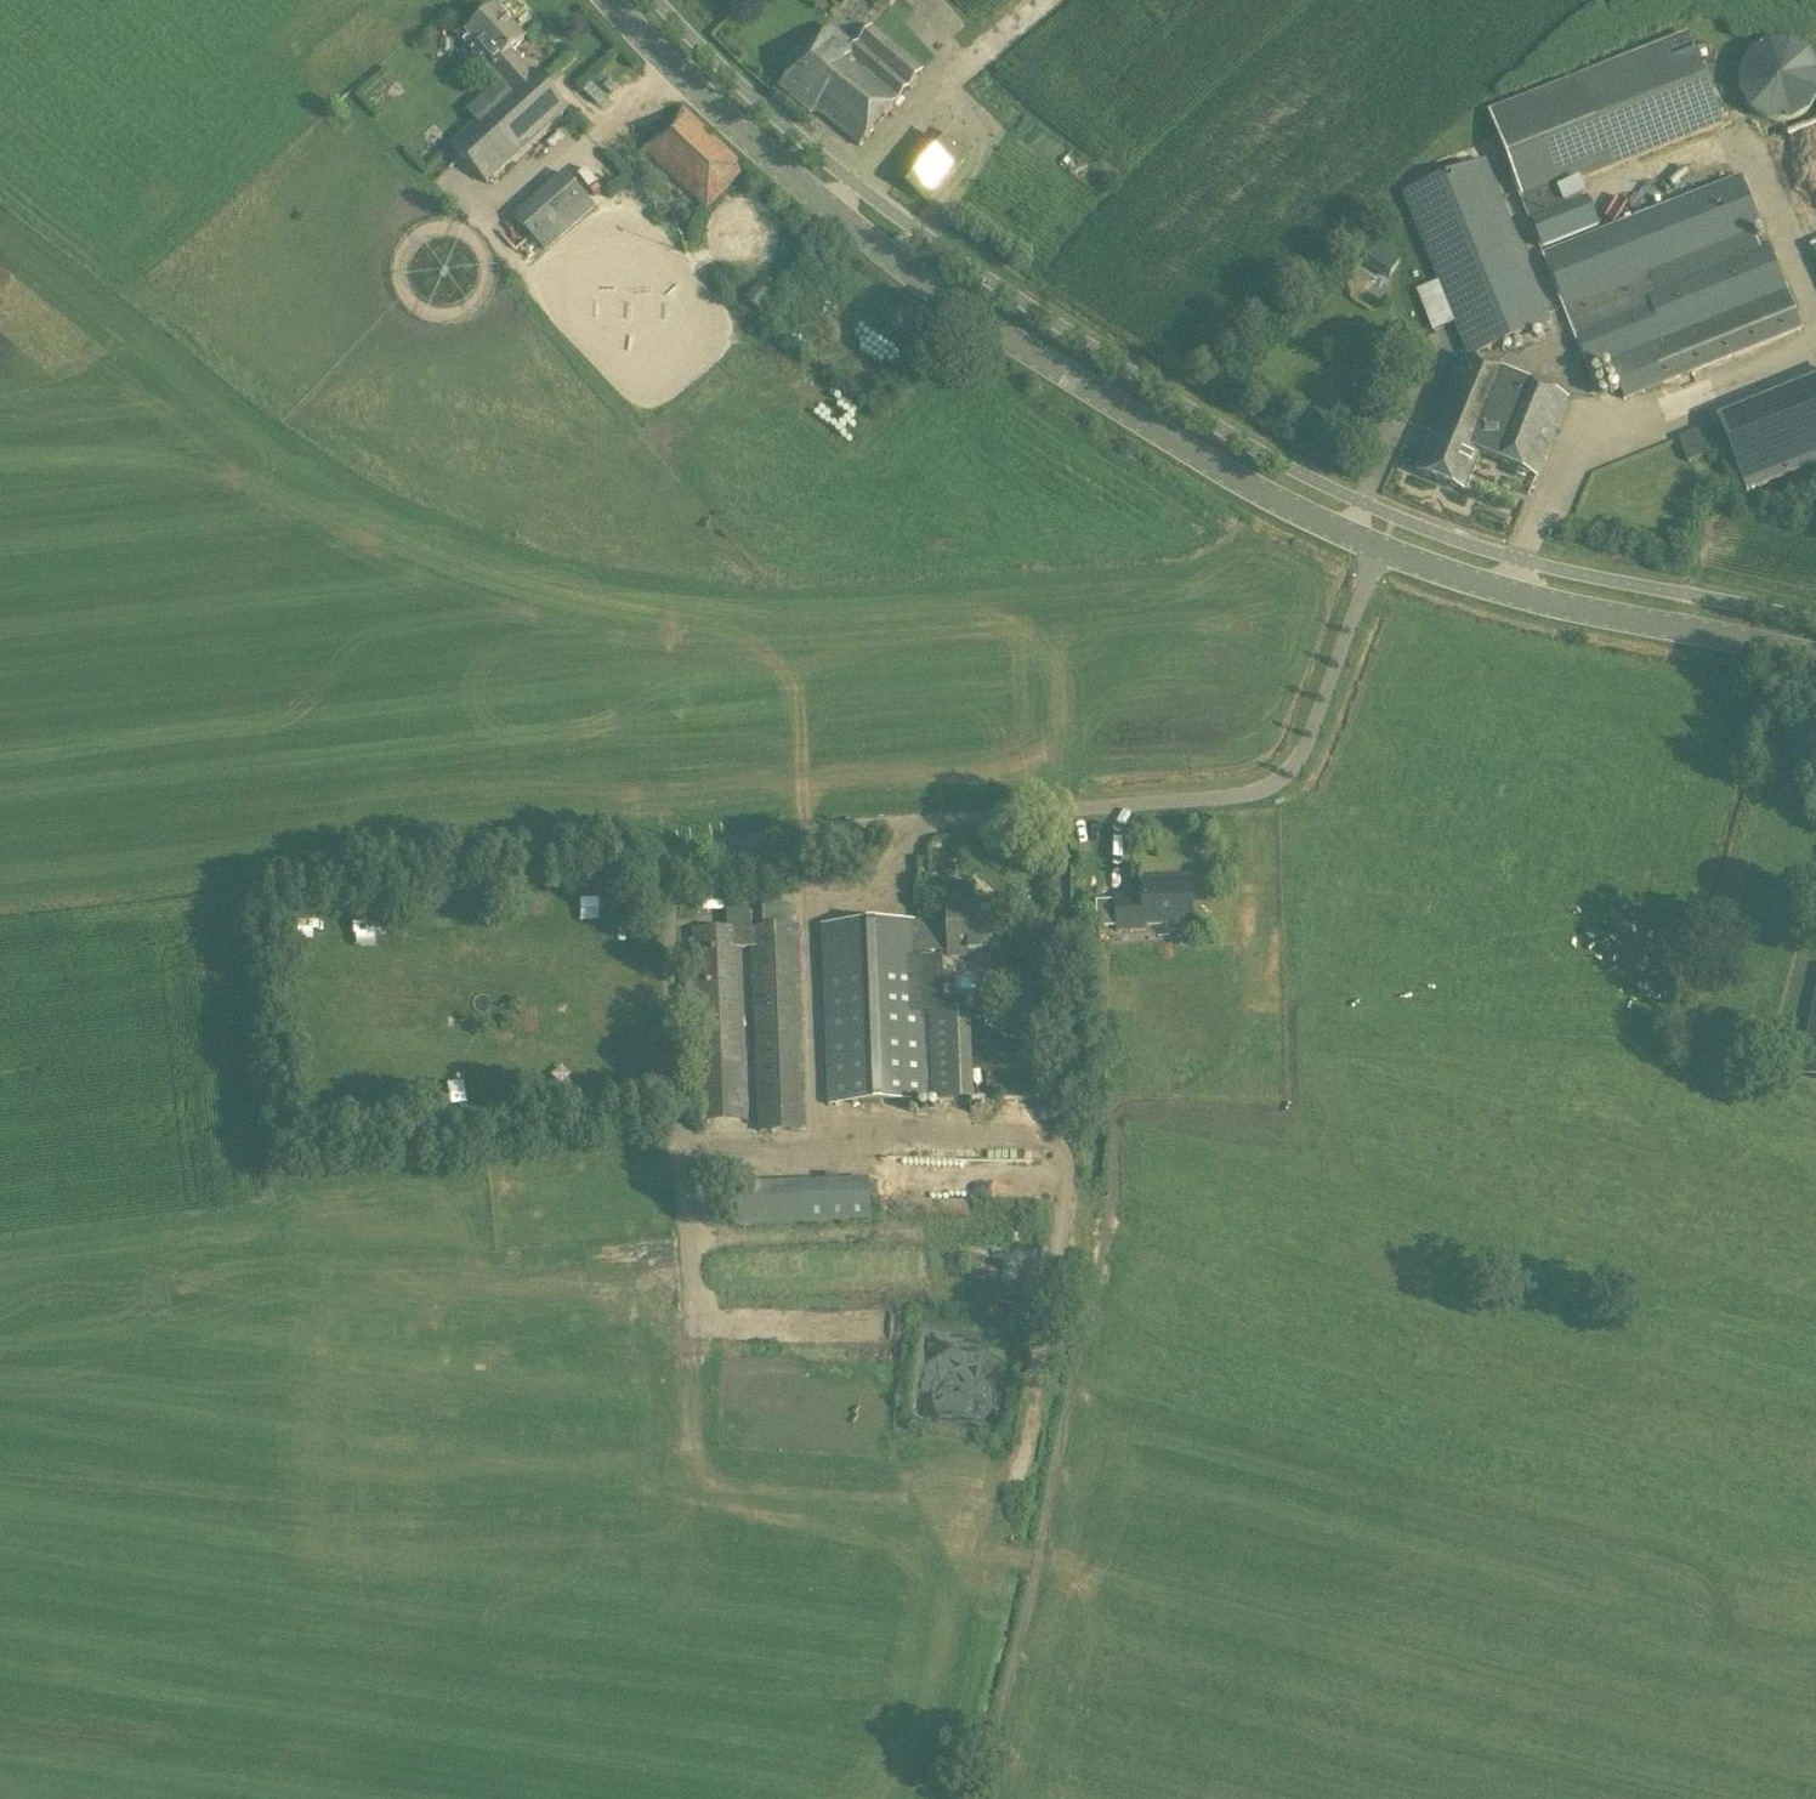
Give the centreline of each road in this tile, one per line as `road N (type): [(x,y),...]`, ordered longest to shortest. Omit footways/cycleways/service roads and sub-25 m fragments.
road 1 (secondary): [(607,0),(724,117),(885,256),(1058,375),(1218,469),(1350,537),(1511,592),(1815,654)]

